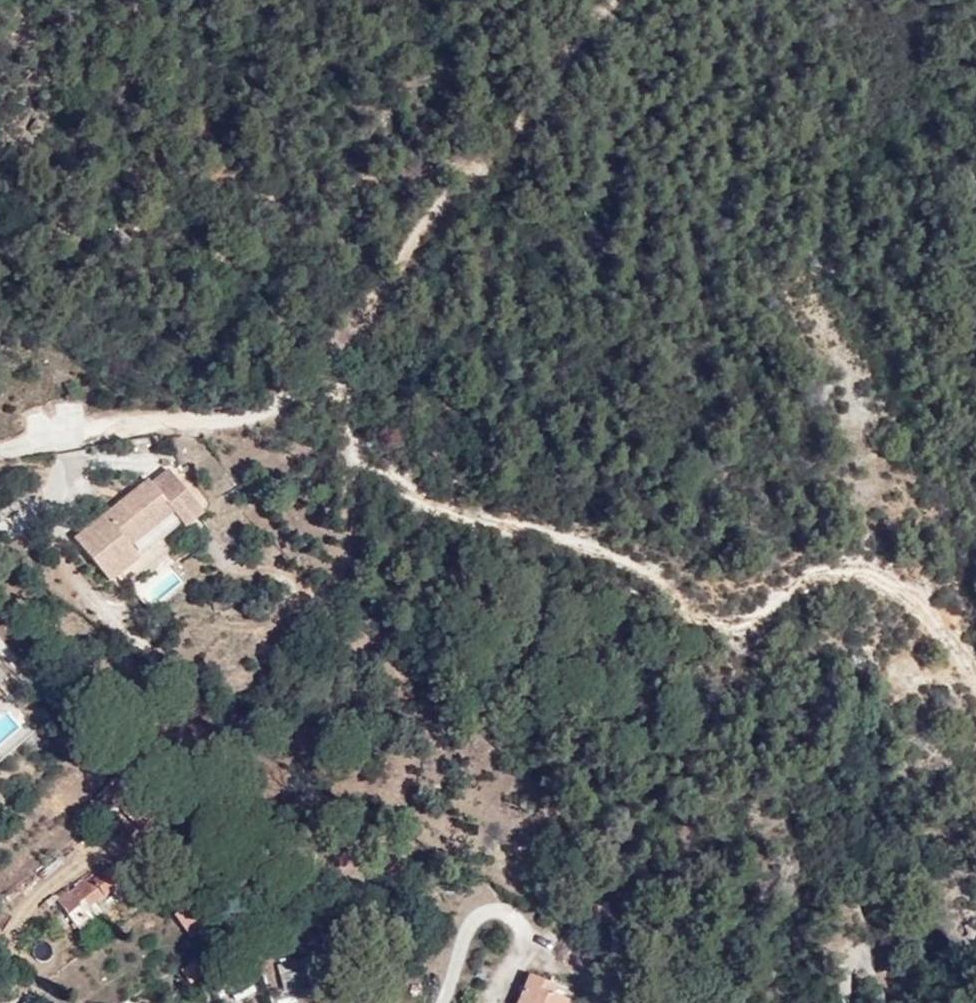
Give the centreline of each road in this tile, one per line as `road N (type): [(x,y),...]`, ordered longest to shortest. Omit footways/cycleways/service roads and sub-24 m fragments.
road 1 (track): [(607,0),(330,354),(273,407),(0,448)]

